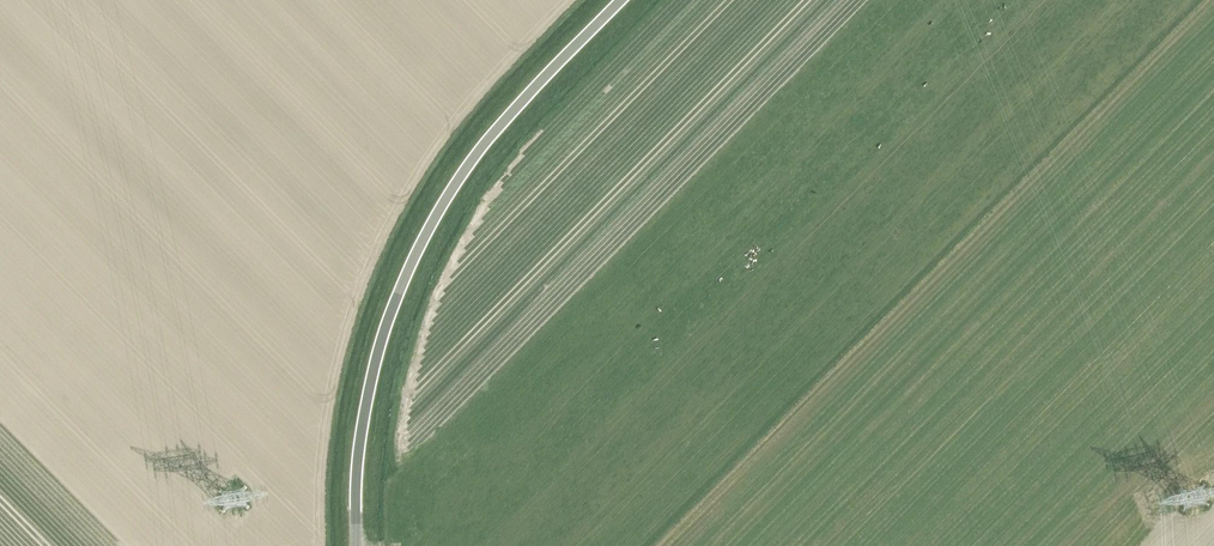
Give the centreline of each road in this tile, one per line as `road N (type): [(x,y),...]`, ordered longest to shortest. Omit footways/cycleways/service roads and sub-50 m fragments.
road 1 (unclassified): [(356,545),(358,453),(374,362),(416,252),(485,142),(621,0)]

